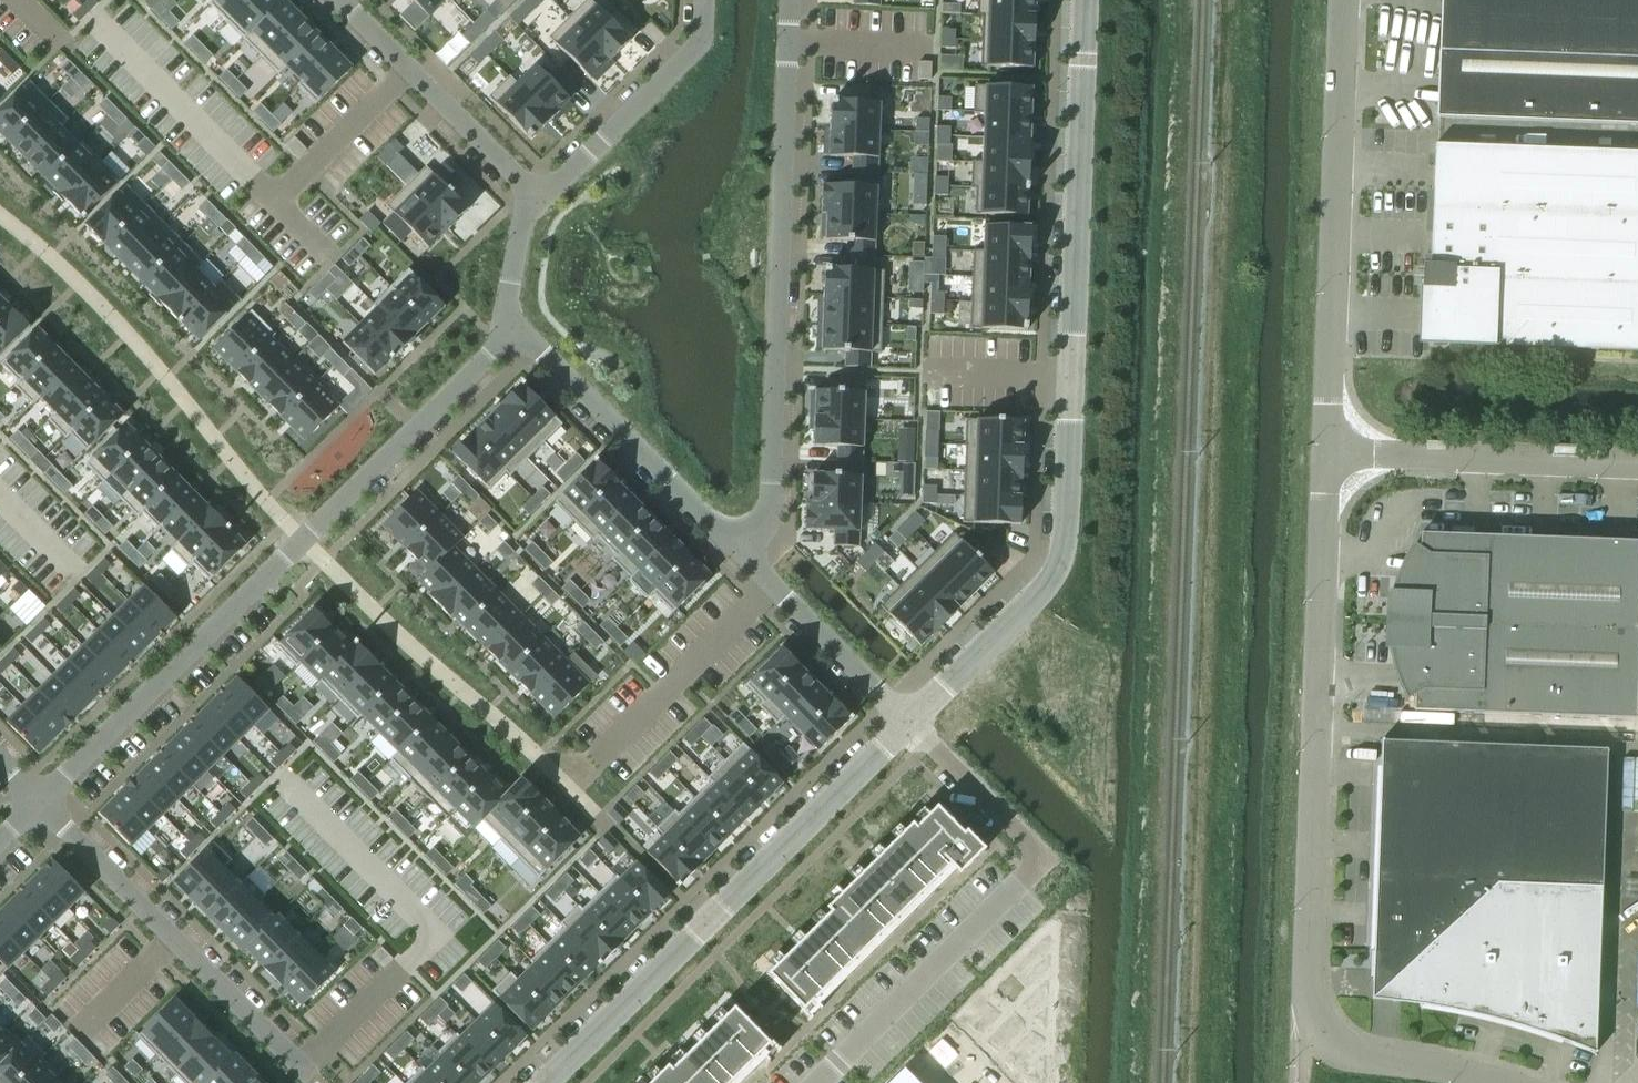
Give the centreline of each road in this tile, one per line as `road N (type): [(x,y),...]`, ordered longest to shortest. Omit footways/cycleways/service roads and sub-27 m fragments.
road 1 (tertiary): [(908,721),(1035,594),(1056,563),(1083,0)]
road 2 (unclassified): [(1504,1082),(1350,1054),(1323,1035),(1303,1002),(1330,456)]
road 3 (residential): [(40,800),(511,333)]
road 4 (residential): [(737,550),(761,527),(771,500),(789,0)]
road 5 (tertiary): [(548,1082),(908,721)]
road 6 (unclassified): [(1330,456),(1345,0)]
road 7 (residential): [(40,800),(313,1079)]
road 8 (residential): [(737,550),(529,340),(511,333)]
road 9 (unclassified): [(1637,463),(1330,456)]
road 10 (residential): [(540,198),(342,0)]
road 11 (residential): [(540,198),(688,56),(699,42),(703,0)]
road 12 (residential): [(908,721),(737,550)]
road 13 (residential): [(511,333),(508,302),(524,224),(540,198)]

